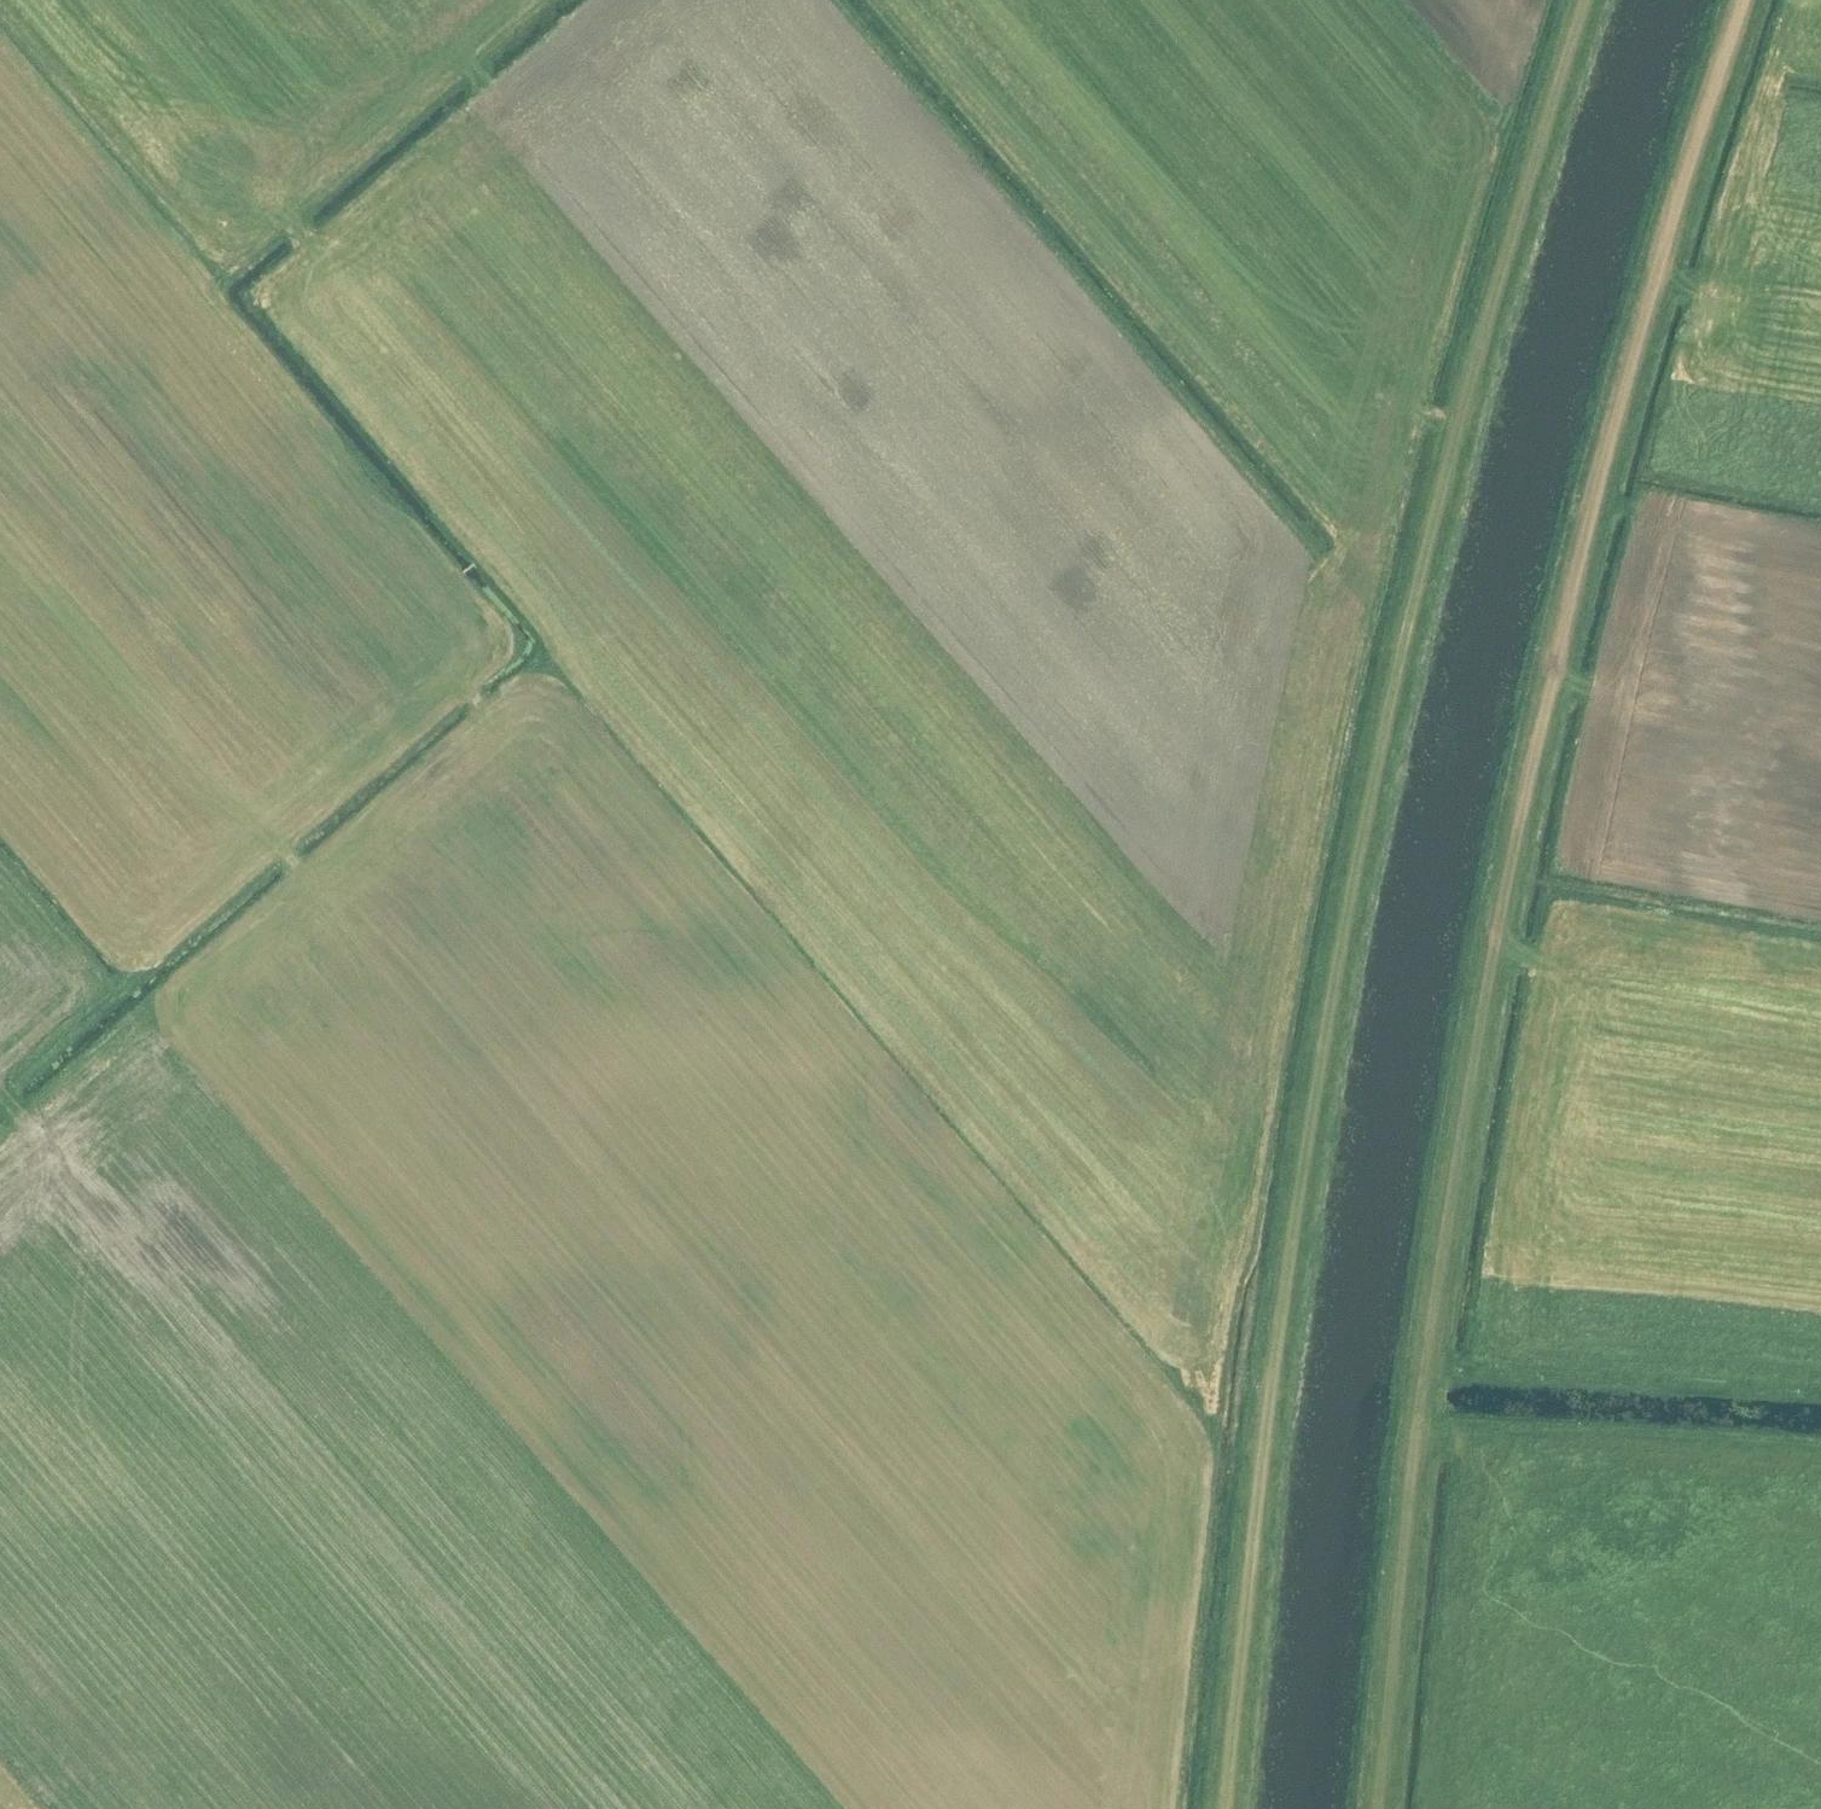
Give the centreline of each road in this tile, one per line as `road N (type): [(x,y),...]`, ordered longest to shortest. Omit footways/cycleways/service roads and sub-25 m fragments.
road 1 (track): [(1745,0),(1636,352),(1539,715),(1467,1104)]

